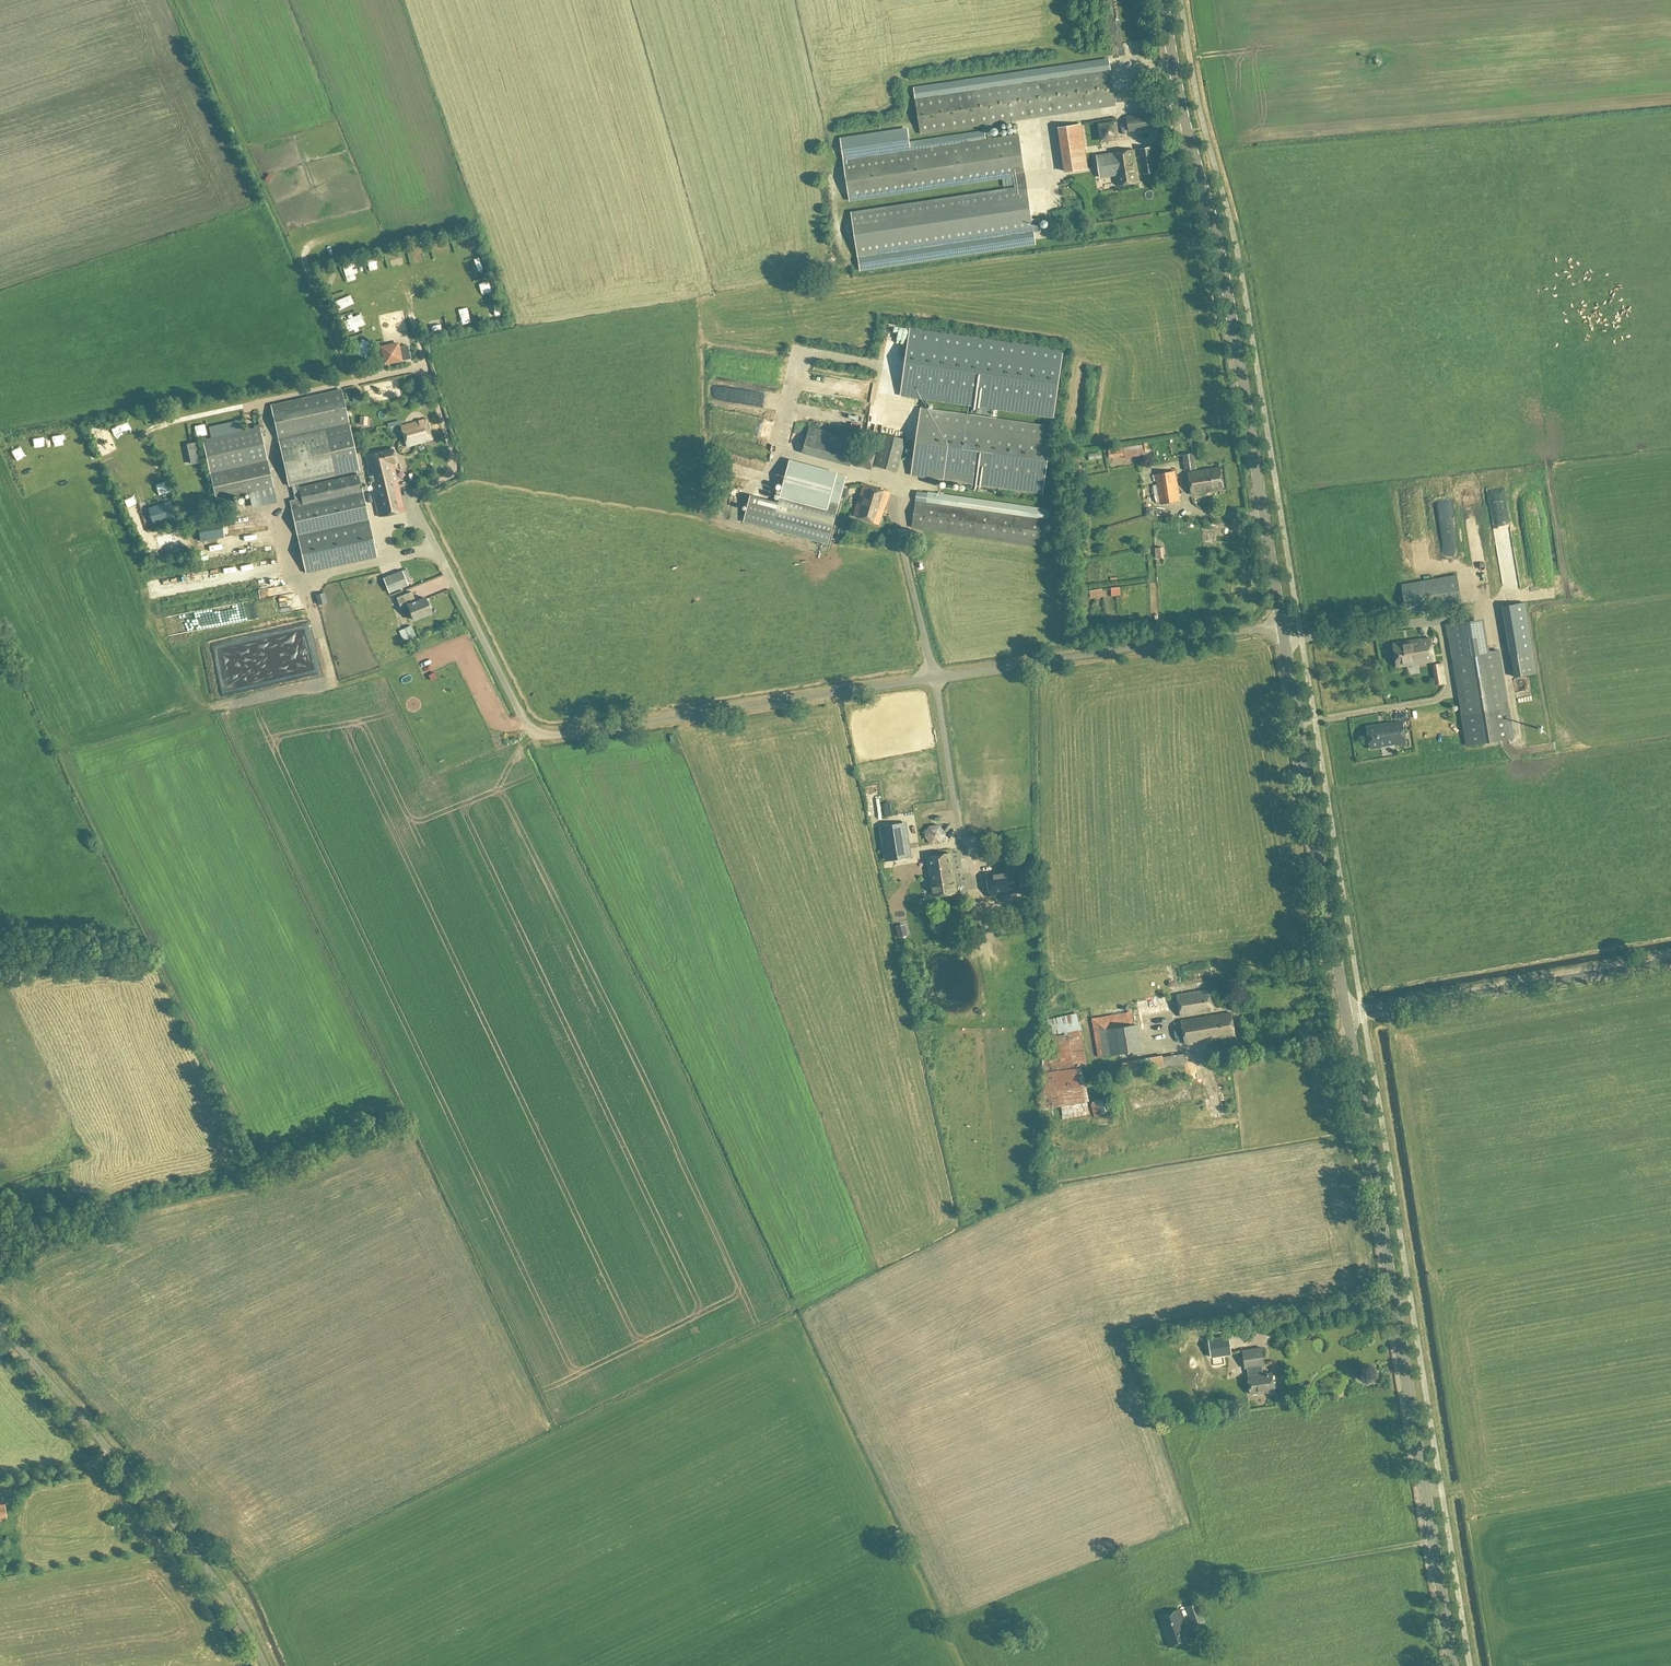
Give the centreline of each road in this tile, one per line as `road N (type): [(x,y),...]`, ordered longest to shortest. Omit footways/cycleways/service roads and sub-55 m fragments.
road 1 (unclassified): [(1282,625),(542,738),(526,728),(471,622)]
road 2 (tertiary): [(1453,1665),(1346,1015)]
road 3 (tertiary): [(1282,625),(1222,252),(1186,122),(1166,0)]
road 4 (unclassified): [(264,1665),(220,1576),(0,1324)]
road 5 (tertiary): [(1346,1015),(1282,625)]
road 6 (unclassified): [(1346,1015),(1670,962)]

